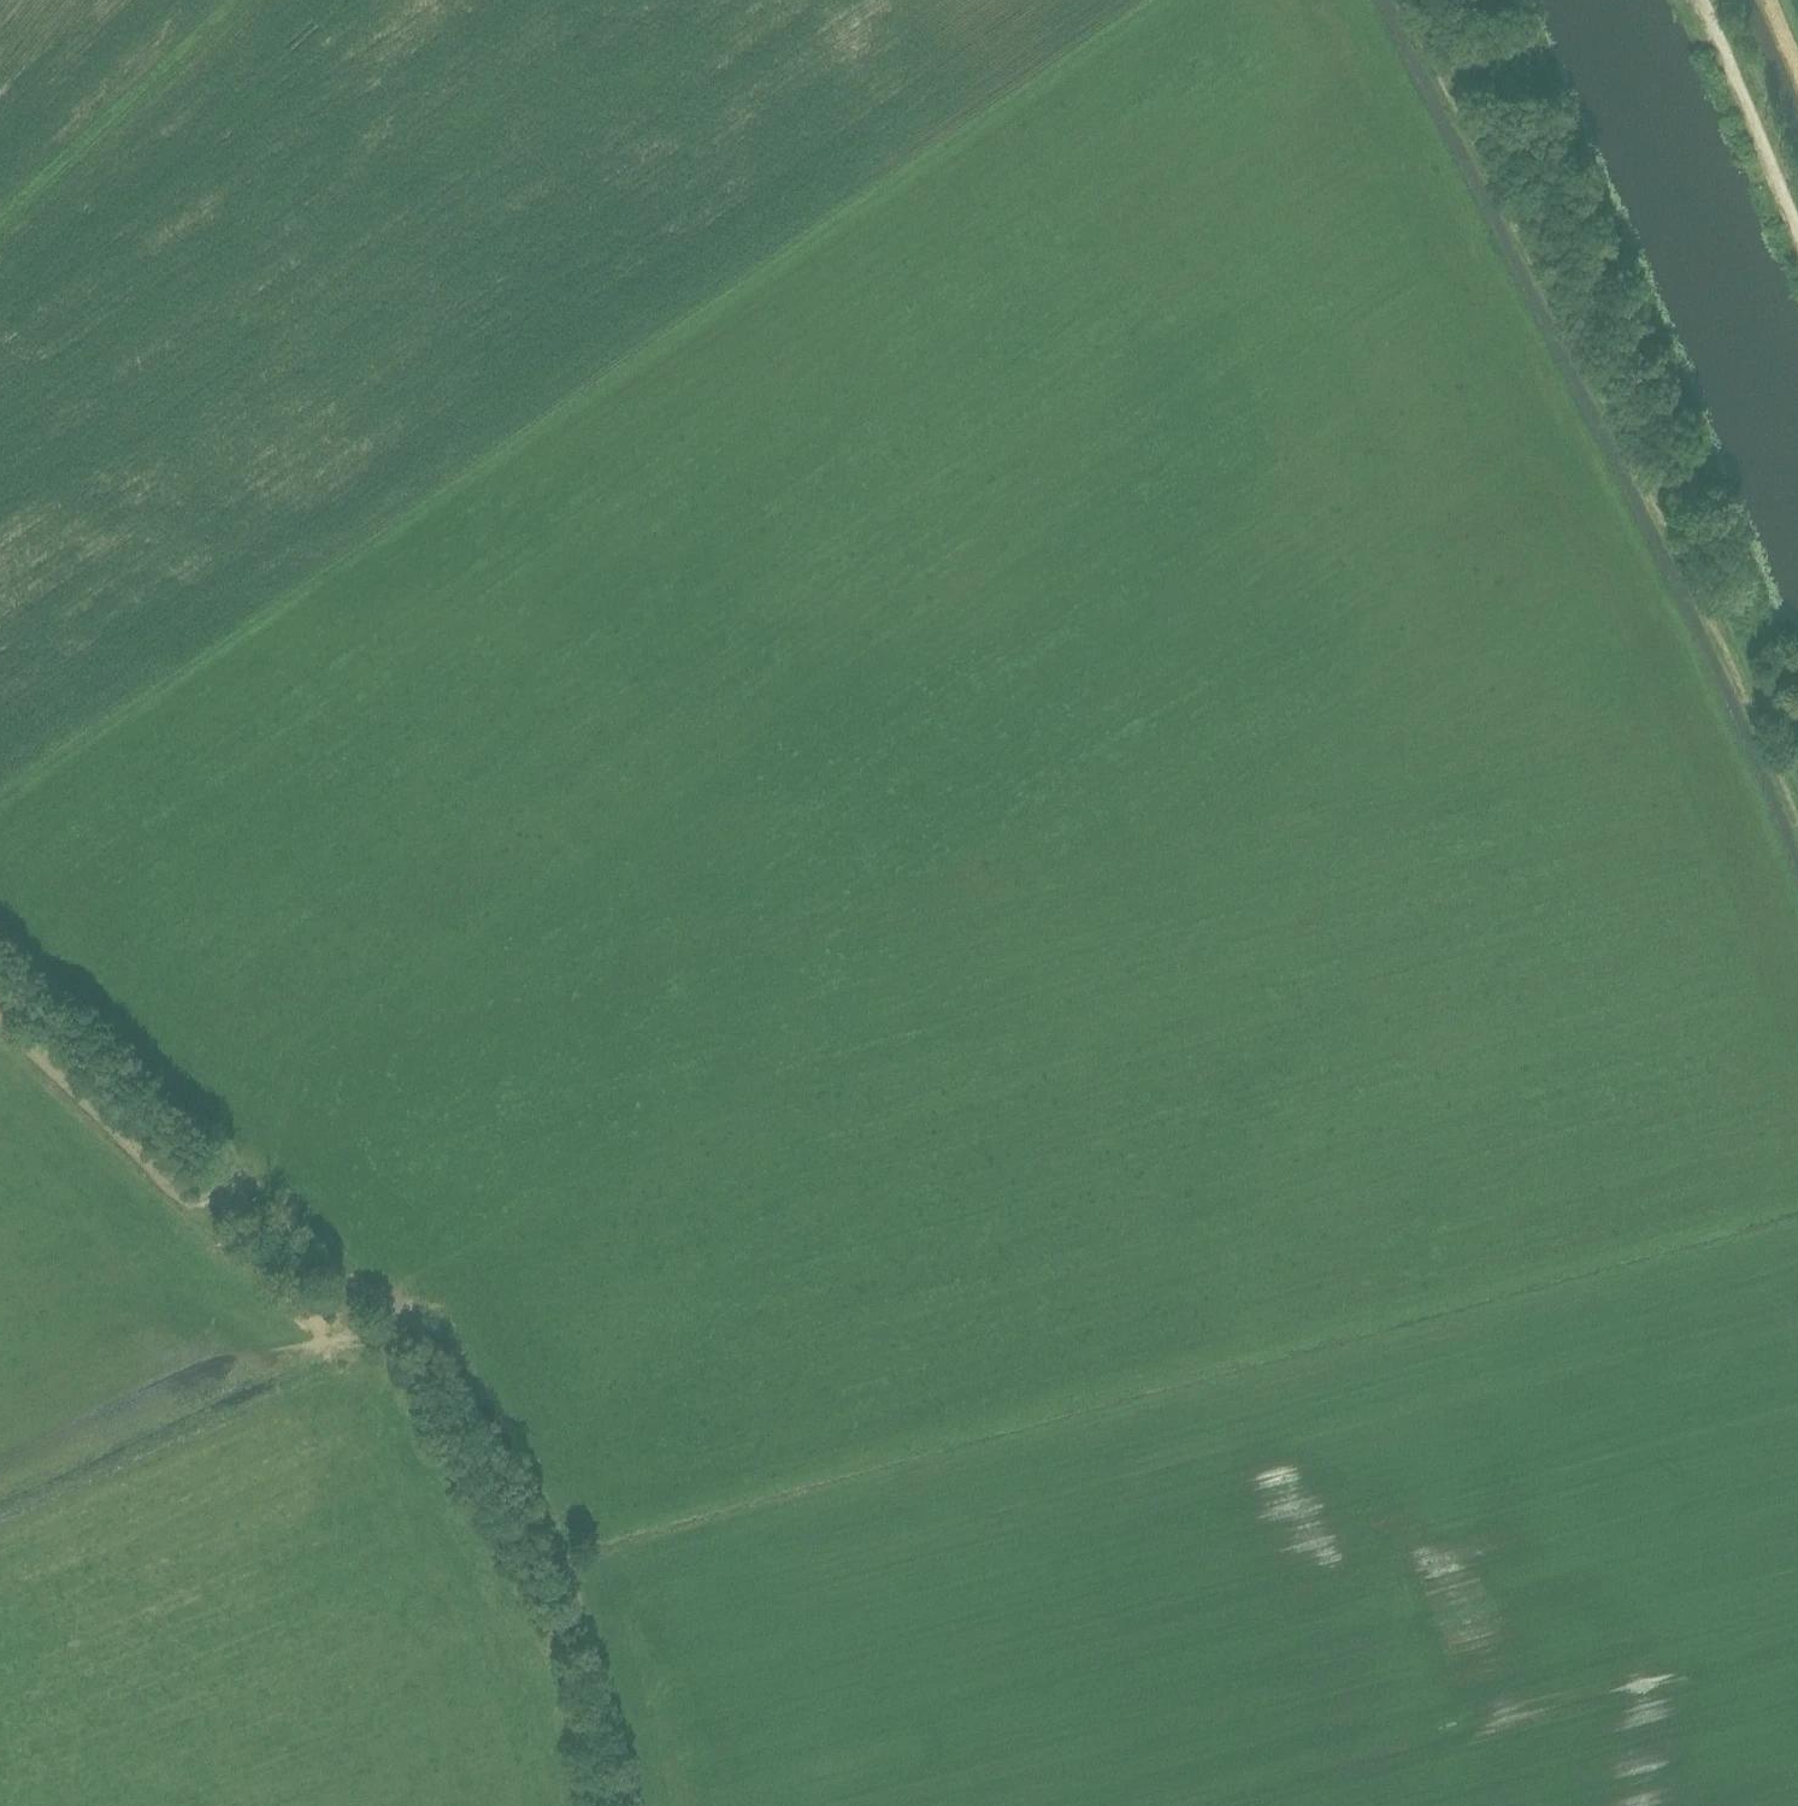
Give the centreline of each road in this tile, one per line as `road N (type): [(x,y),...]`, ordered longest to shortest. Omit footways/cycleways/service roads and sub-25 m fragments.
road 1 (track): [(0,1018),(327,1332),(352,1337)]
road 2 (track): [(1703,0),(1797,228)]

